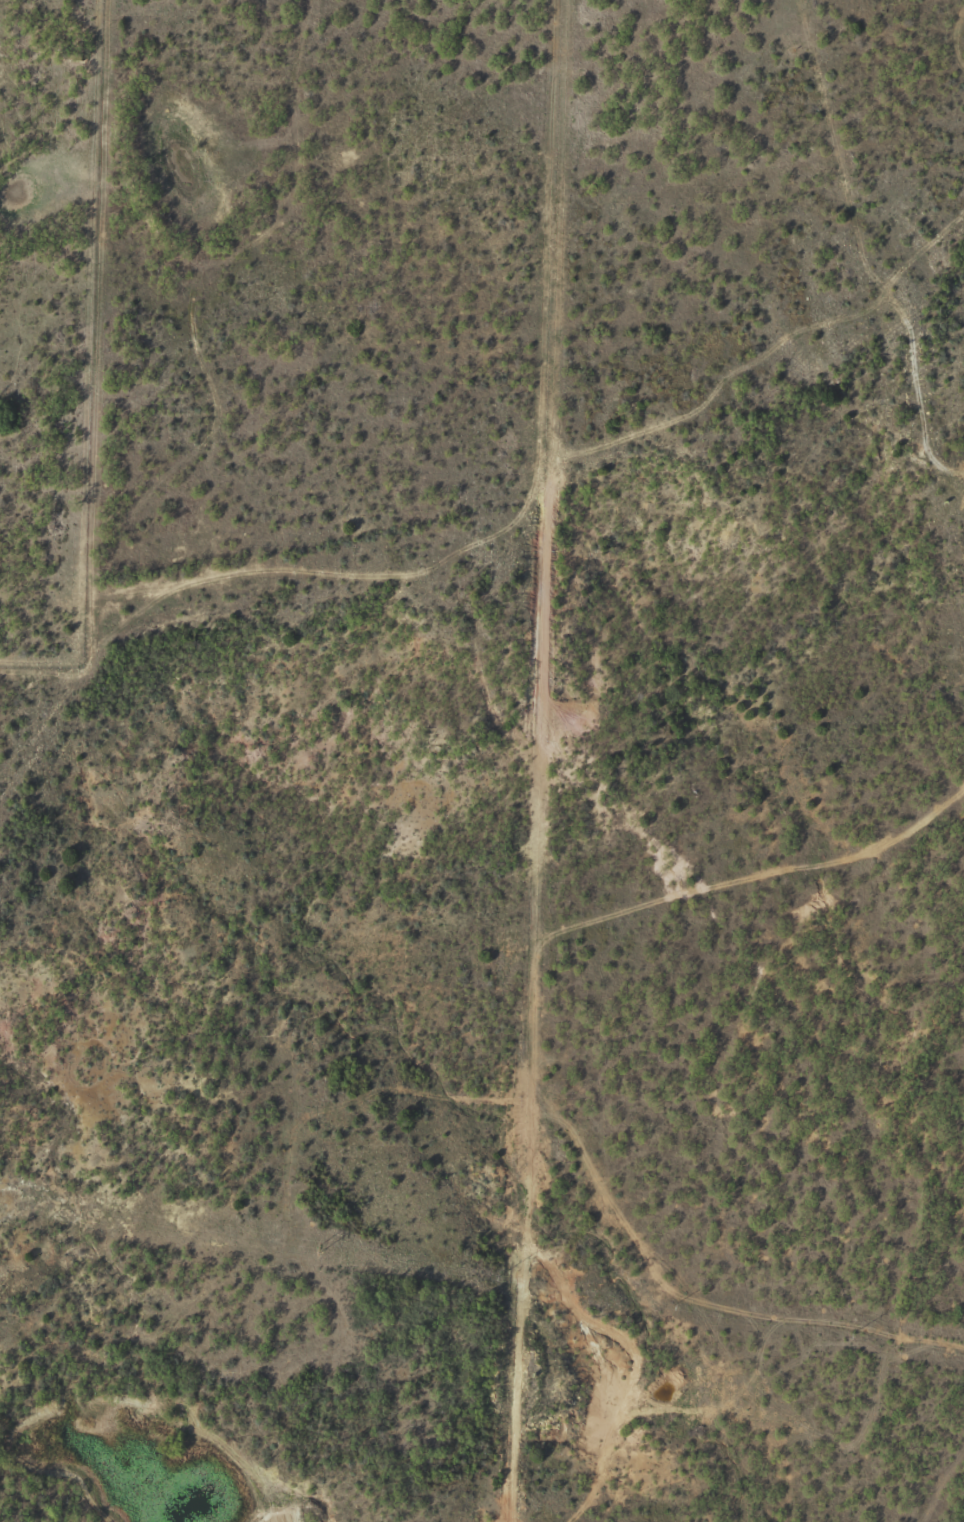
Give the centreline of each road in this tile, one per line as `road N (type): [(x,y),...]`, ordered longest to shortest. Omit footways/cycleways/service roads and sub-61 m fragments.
road 1 (residential): [(0,602),(106,552),(181,472),(236,301),(351,185),(376,95),(375,0)]

